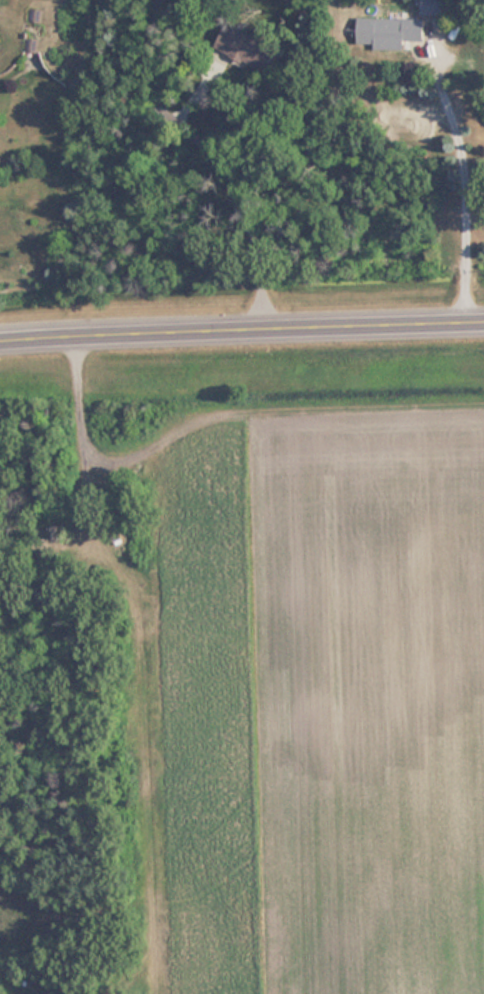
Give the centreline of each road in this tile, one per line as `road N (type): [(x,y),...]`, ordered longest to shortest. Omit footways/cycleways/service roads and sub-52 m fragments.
road 1 (primary): [(0,340),(483,320)]

